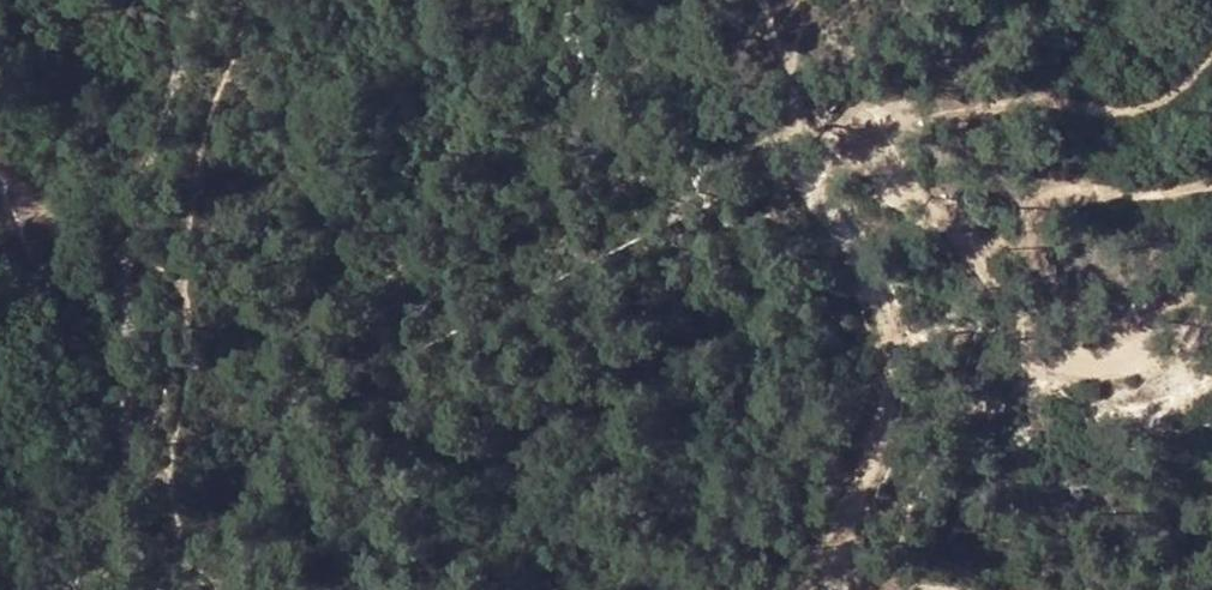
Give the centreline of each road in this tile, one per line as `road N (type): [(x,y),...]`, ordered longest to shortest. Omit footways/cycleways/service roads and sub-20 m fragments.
road 1 (track): [(868,545),(863,509),(882,438),(877,313),(813,178),(838,125),(873,176),(1018,311),(1077,336),(1211,320)]
road 2 (track): [(80,589),(125,519),(121,269)]
road 3 (track): [(121,269),(187,0)]
road 4 (track): [(121,269),(0,163)]

